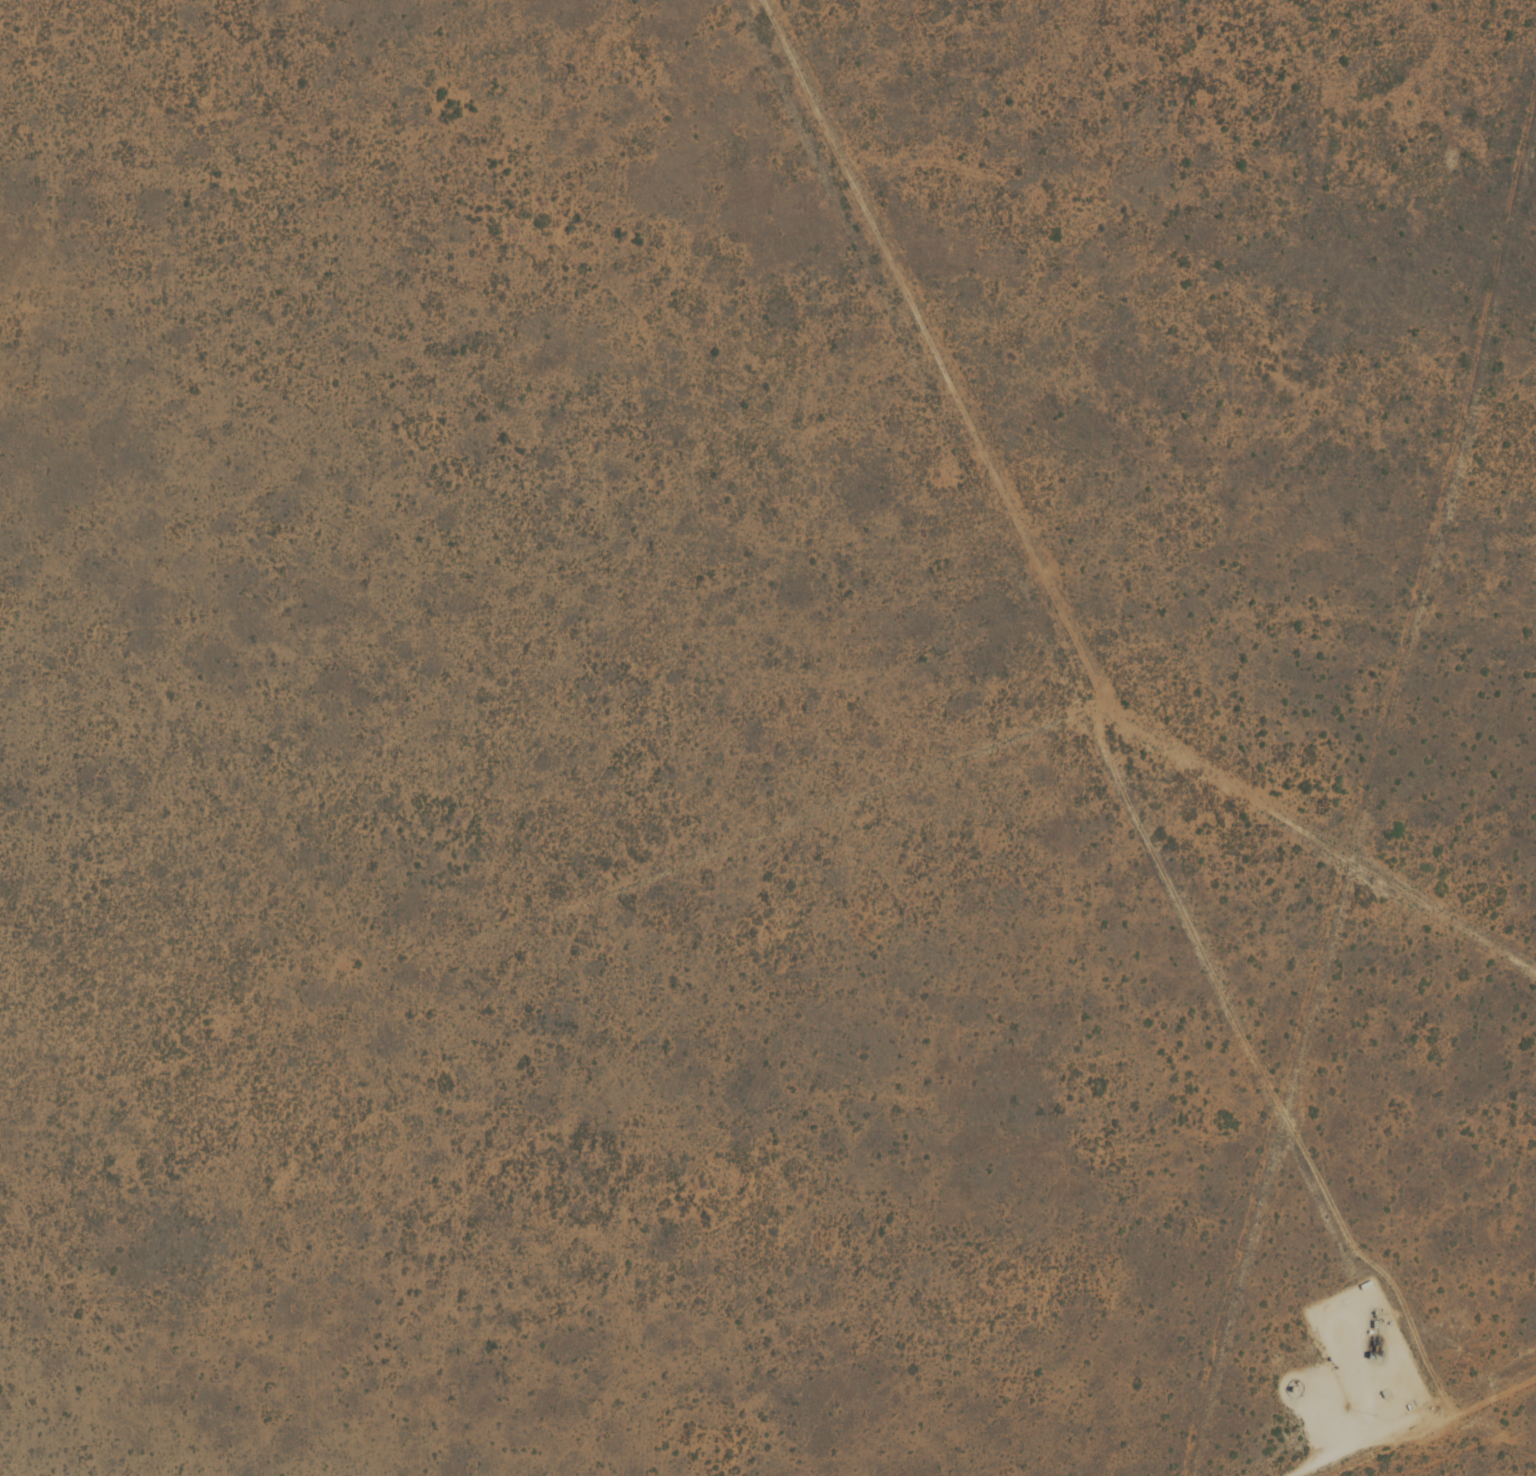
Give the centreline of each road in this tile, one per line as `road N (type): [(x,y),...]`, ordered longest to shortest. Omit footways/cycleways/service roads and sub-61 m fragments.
road 1 (residential): [(1535,1369),(1328,1475)]

